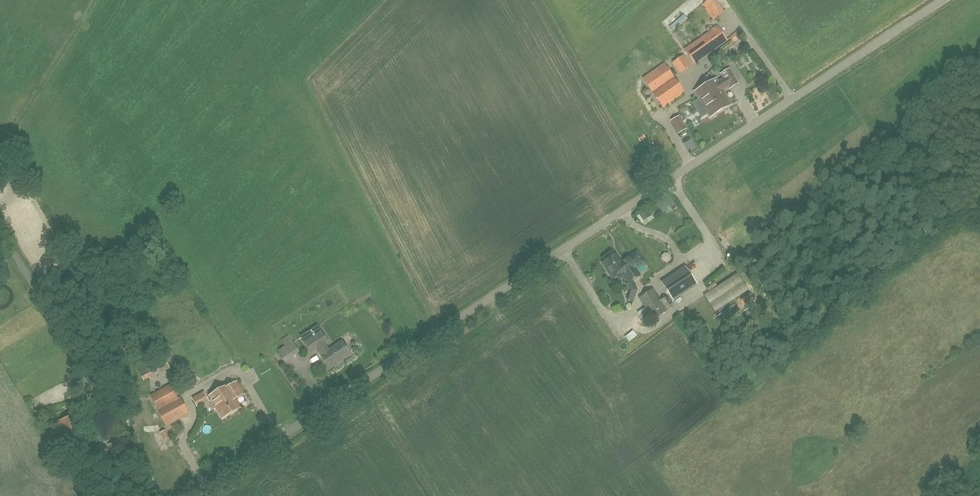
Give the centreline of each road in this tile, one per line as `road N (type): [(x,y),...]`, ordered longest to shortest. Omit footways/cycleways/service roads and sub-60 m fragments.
road 1 (unclassified): [(190,495),(934,0)]
road 2 (unclassified): [(89,495),(91,392),(69,341),(0,230)]

